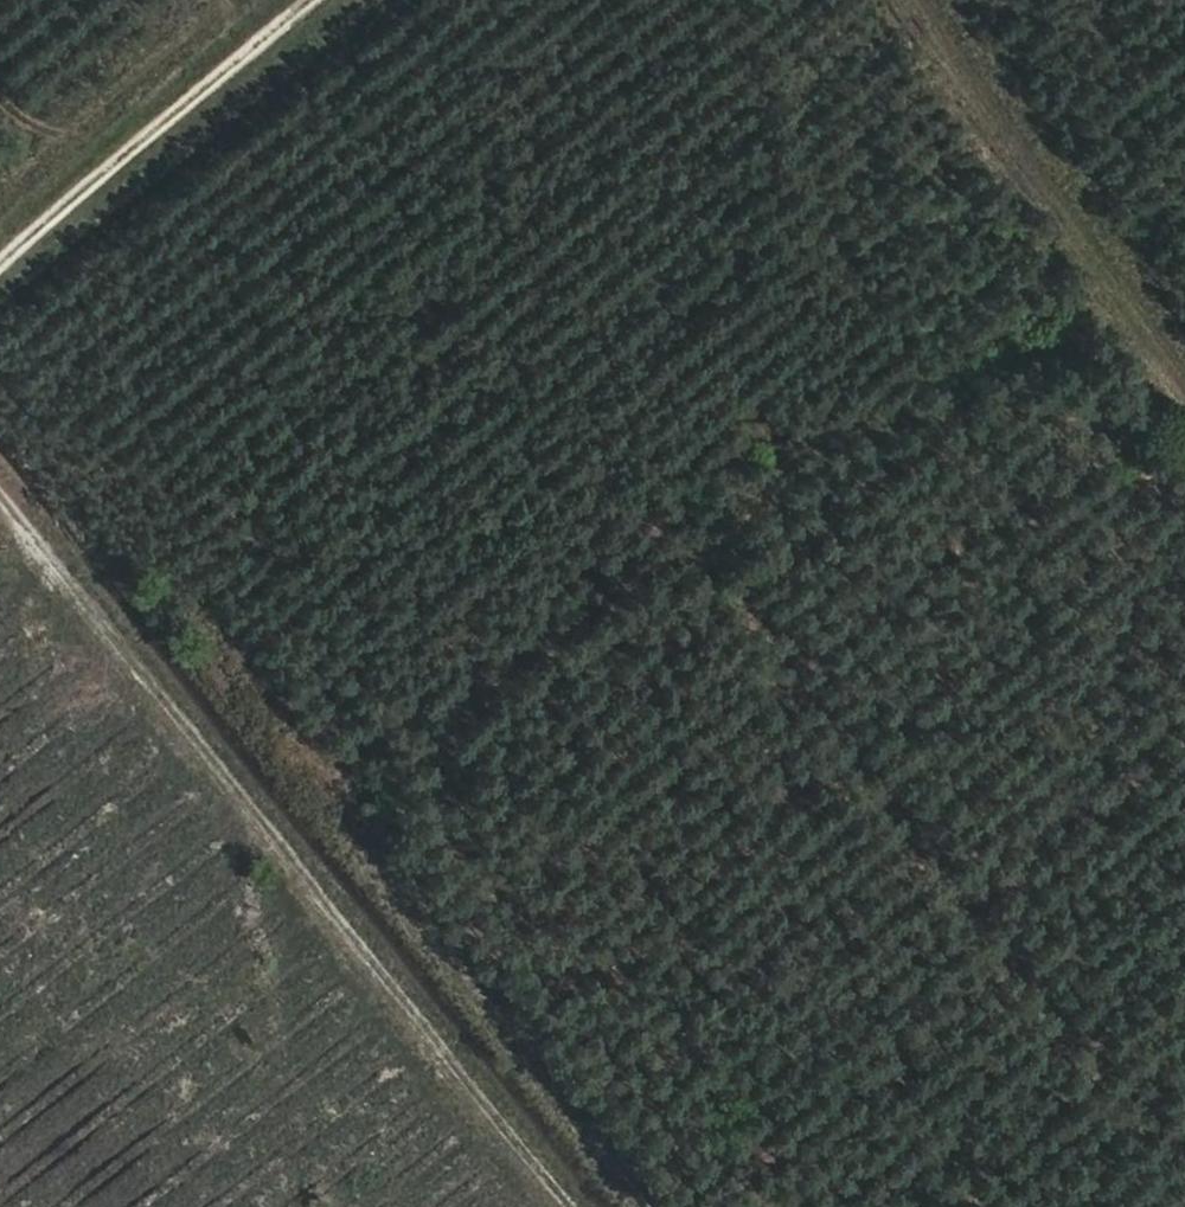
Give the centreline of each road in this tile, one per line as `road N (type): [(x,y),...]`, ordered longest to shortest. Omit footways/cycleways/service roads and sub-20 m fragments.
road 1 (track): [(0,452),(586,1206)]
road 2 (track): [(0,269),(331,0)]

